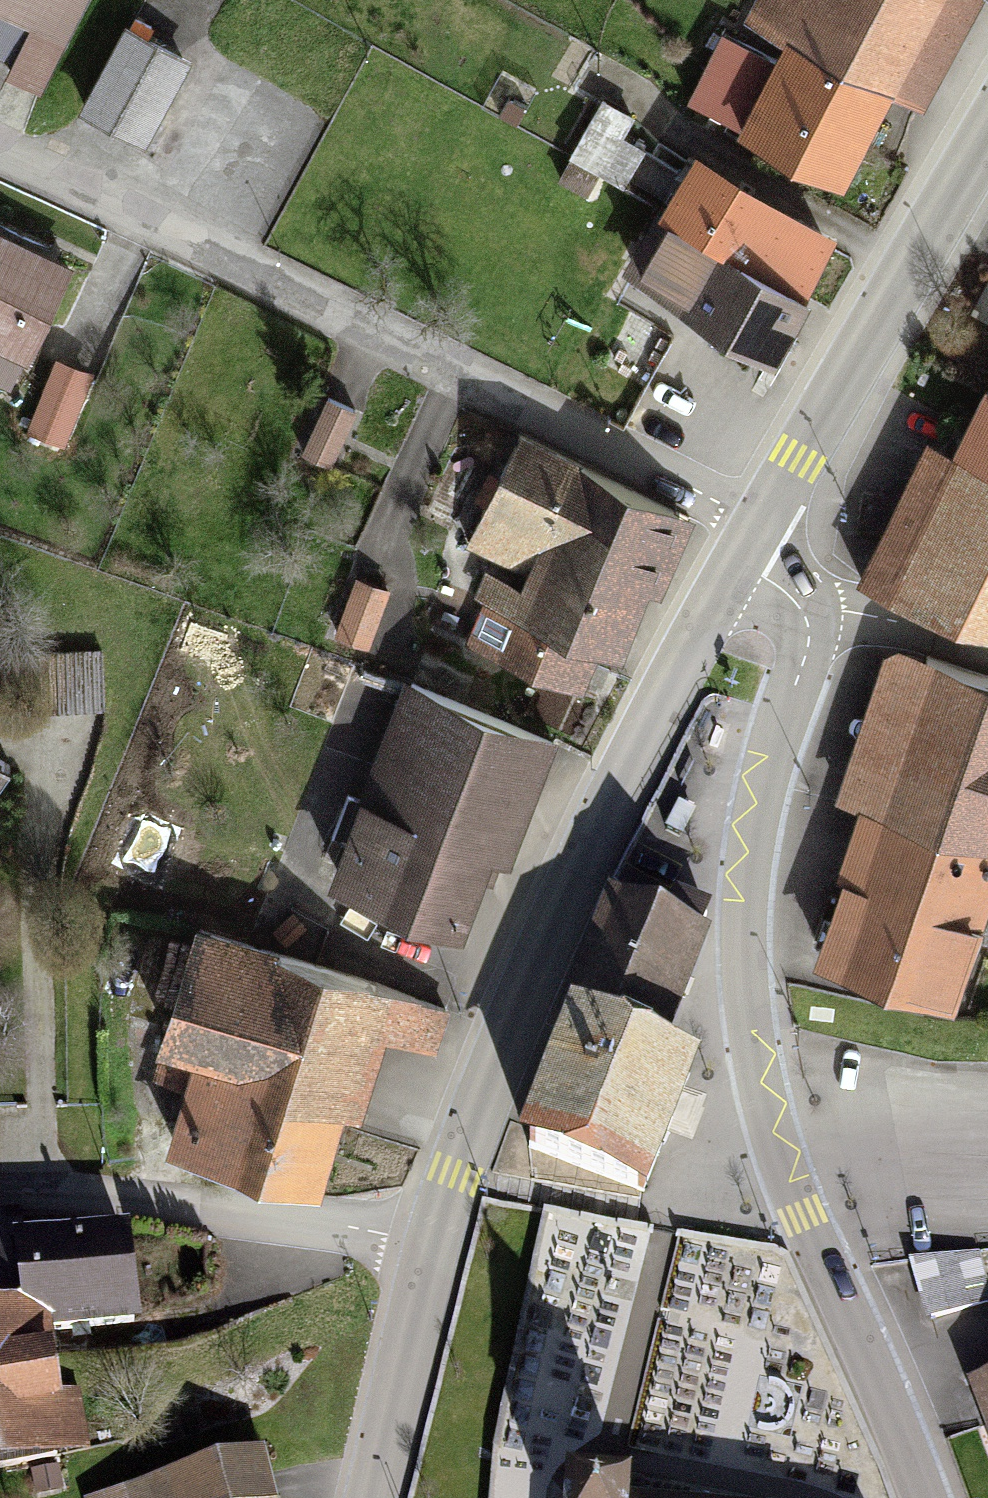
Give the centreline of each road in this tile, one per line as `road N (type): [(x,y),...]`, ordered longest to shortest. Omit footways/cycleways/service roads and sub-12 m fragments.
road 1 (secondary): [(924,1497),(799,1218),(754,1053),(747,883),(777,737),(807,652),(805,619)]
road 2 (residential): [(0,164),(676,476),(764,527)]
road 3 (secondary): [(743,561),(636,755),(551,940),(457,1176),(437,1246)]
road 4 (secondary): [(987,146),(764,527)]
road 5 (residential): [(437,1246),(132,1206),(0,1208)]
road 6 (secondary): [(437,1246),(374,1497)]
road 7 (residential): [(987,654),(855,612),(805,619)]

